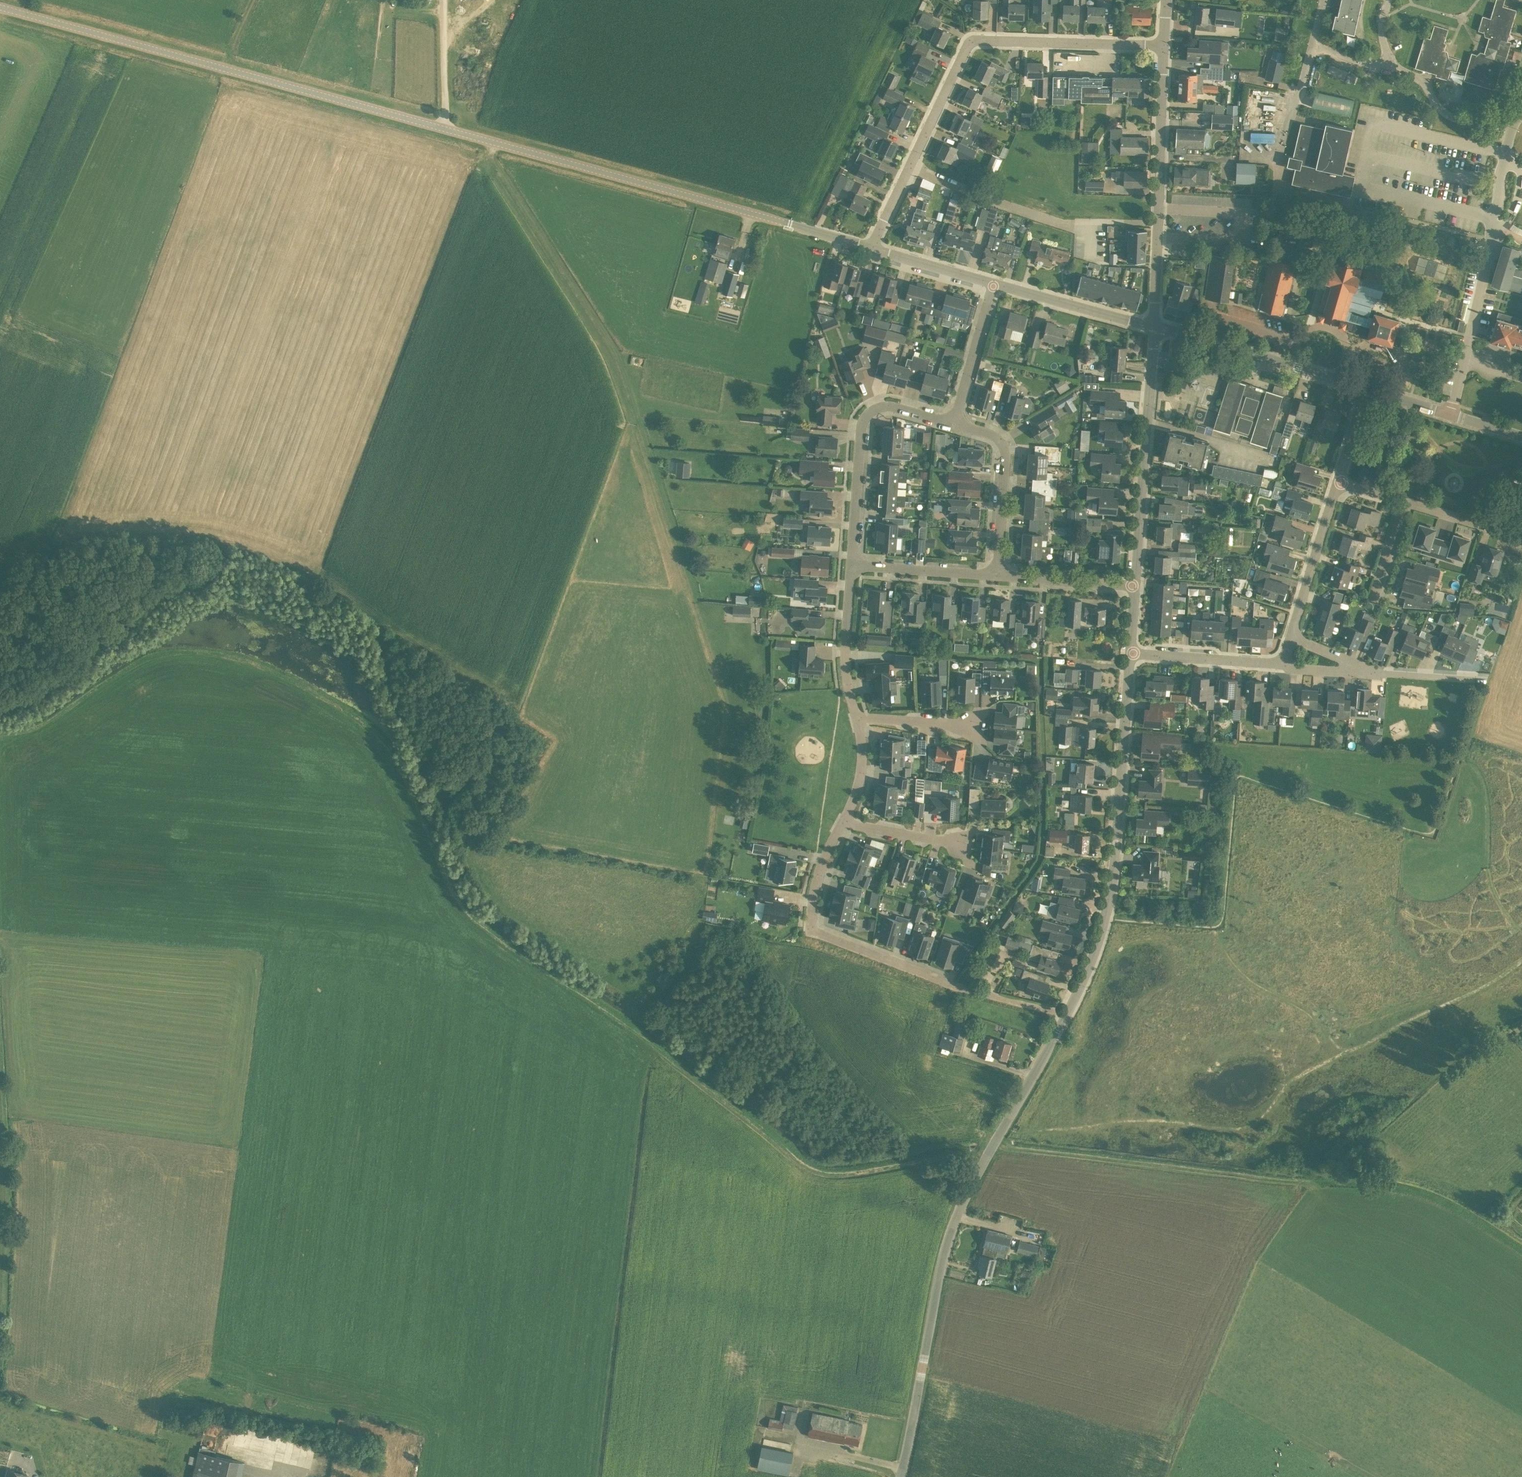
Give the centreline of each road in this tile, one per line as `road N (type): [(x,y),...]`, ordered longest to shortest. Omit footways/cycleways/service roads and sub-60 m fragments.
road 1 (tertiary): [(870,247),(0,7)]
road 2 (tertiary): [(900,1476),(956,1217),(1066,1015),(1104,919),(1131,654)]
road 3 (track): [(1521,1249),(1410,1191),(993,1146)]
road 4 (residential): [(870,247),(971,41),(1164,46)]
road 5 (unclassified): [(1164,46),(1154,326)]
road 6 (residential): [(952,985),(815,933),(812,896),(843,823)]
road 7 (tertiary): [(1135,587),(1154,326)]
road 8 (residential): [(854,564),(863,423),(874,411),(893,408),(954,423)]
road 9 (tertiary): [(1365,389),(1154,326)]
road 10 (residential): [(954,423),(1003,446),(997,577)]
road 11 (residential): [(1521,183),(1492,240),(1464,358)]
road 12 (tertiary): [(1154,326),(994,284)]
road 13 (residential): [(1290,636),(1338,481)]
road 14 (residential): [(859,721),(846,655),(854,564)]
road 15 (residential): [(1314,46),(1276,161),(1275,194)]
road 16 (residential): [(1131,654),(1281,664)]
road 17 (residential): [(1514,121),(1451,117),(1424,81),(1391,62)]
road 18 (residential): [(954,423),(994,284)]
road 19 (residential): [(997,577),(854,564)]
road 20 (residential): [(1135,587),(997,577)]
road 21 (tertiary): [(994,284),(870,247)]
road 22 (residential): [(843,823),(969,848)]
road 23 (residential): [(1485,680),(1364,670)]
road 24 (residential): [(1521,536),(1405,501)]

